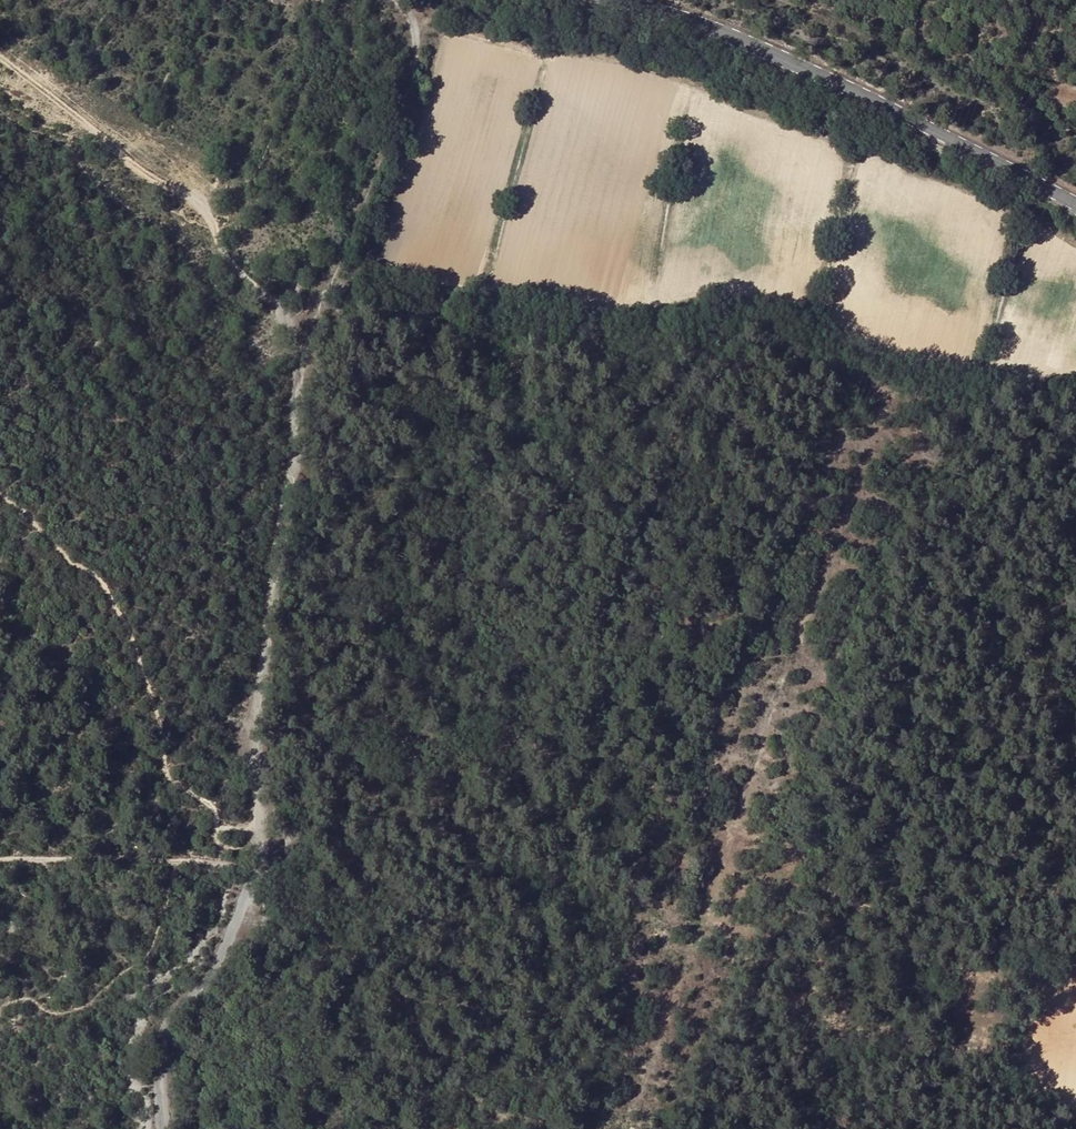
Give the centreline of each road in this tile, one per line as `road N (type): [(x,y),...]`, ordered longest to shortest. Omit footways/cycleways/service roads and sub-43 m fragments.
road 1 (track): [(166,1128),(158,1113),(165,1055),(214,960),(264,827),(245,721),(292,434),(328,279),(423,40),(397,0)]
road 2 (tertiary): [(1075,208),(795,71),(599,0)]

